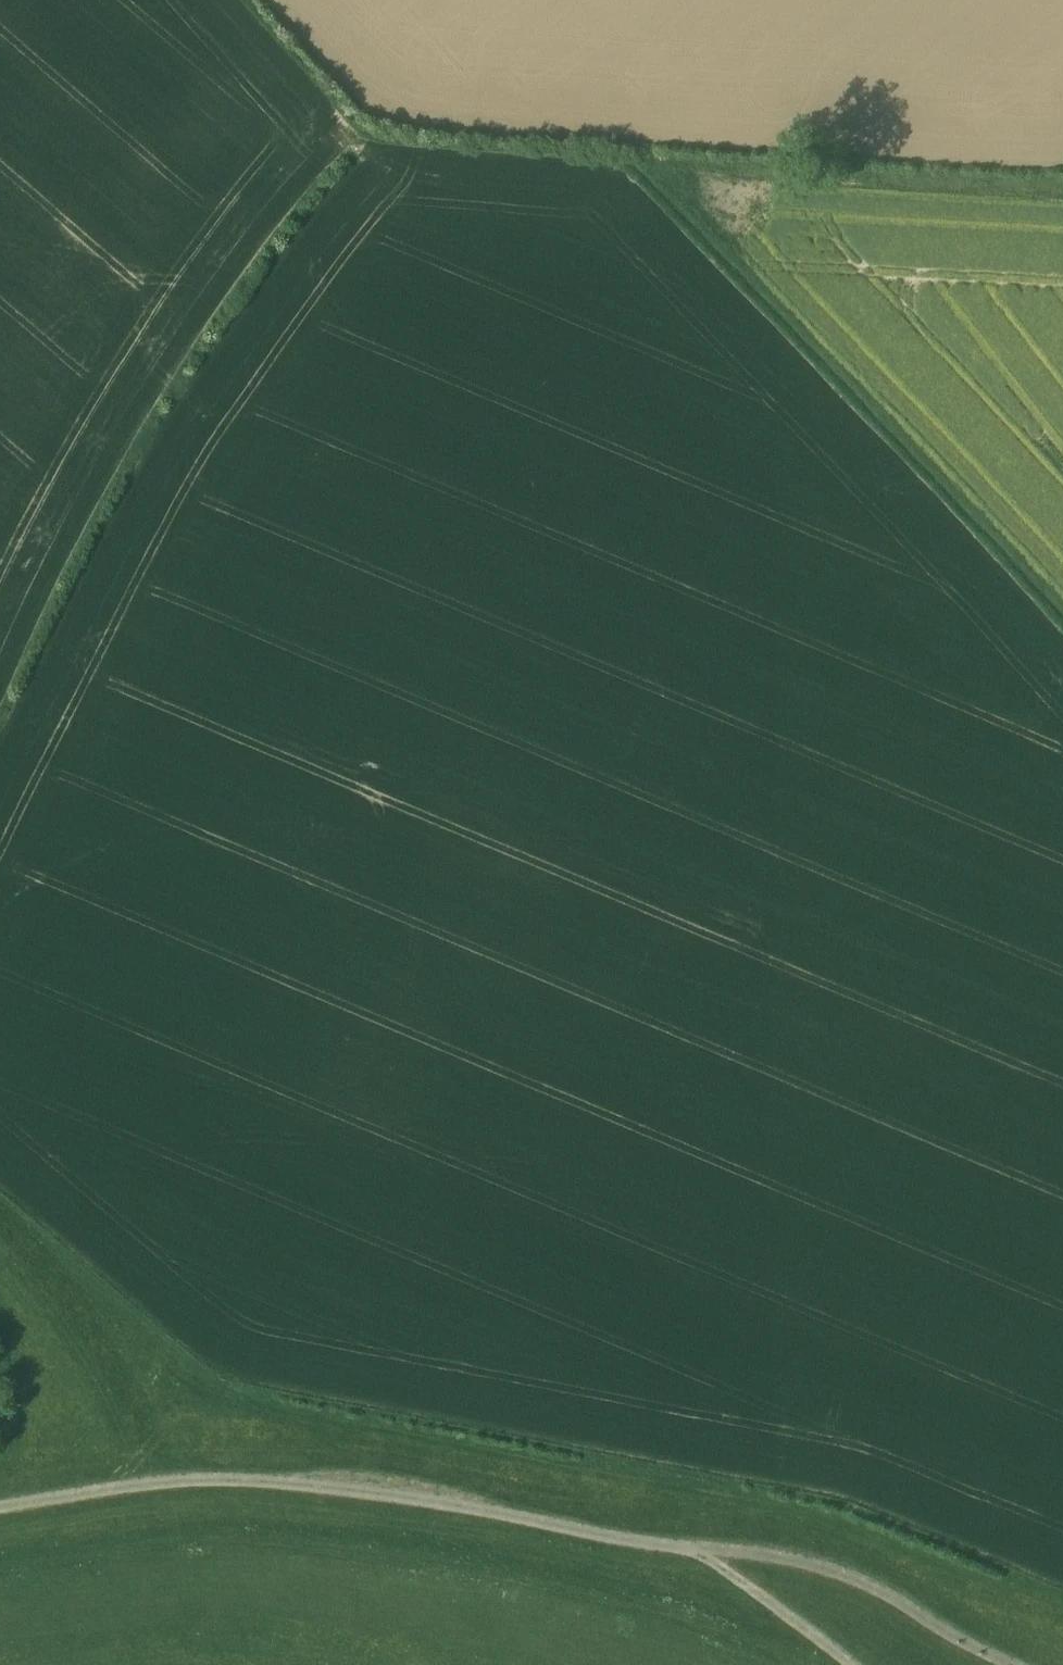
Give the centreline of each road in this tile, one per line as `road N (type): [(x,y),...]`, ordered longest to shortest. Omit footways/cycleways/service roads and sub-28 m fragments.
road 1 (track): [(0,1509),(167,1479),(351,1486),(820,1568),(871,1586),(1011,1664)]
road 2 (track): [(689,1547),(853,1664)]

